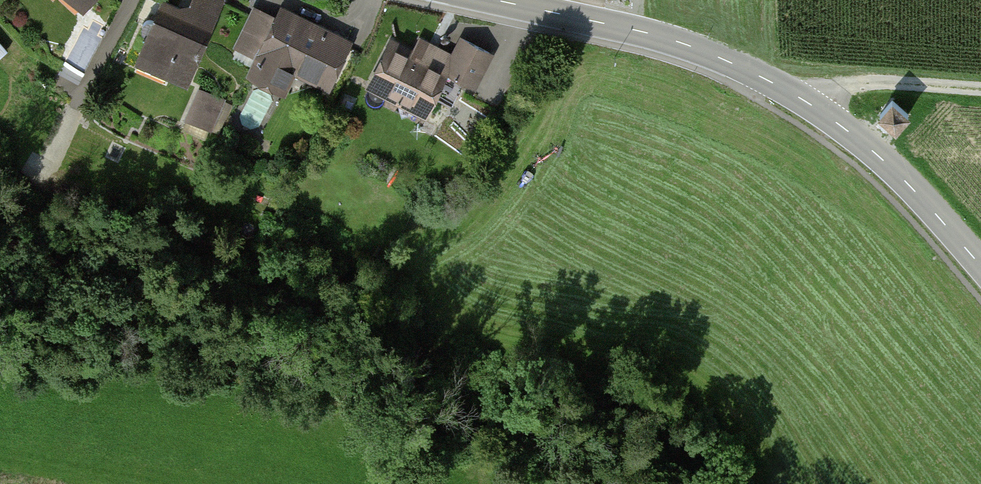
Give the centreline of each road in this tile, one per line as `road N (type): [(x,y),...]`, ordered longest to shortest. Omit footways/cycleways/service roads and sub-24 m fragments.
road 1 (tertiary): [(980,265),(885,162),(790,92),(691,45),(494,0)]
road 2 (track): [(980,90),(875,82),(790,92)]

